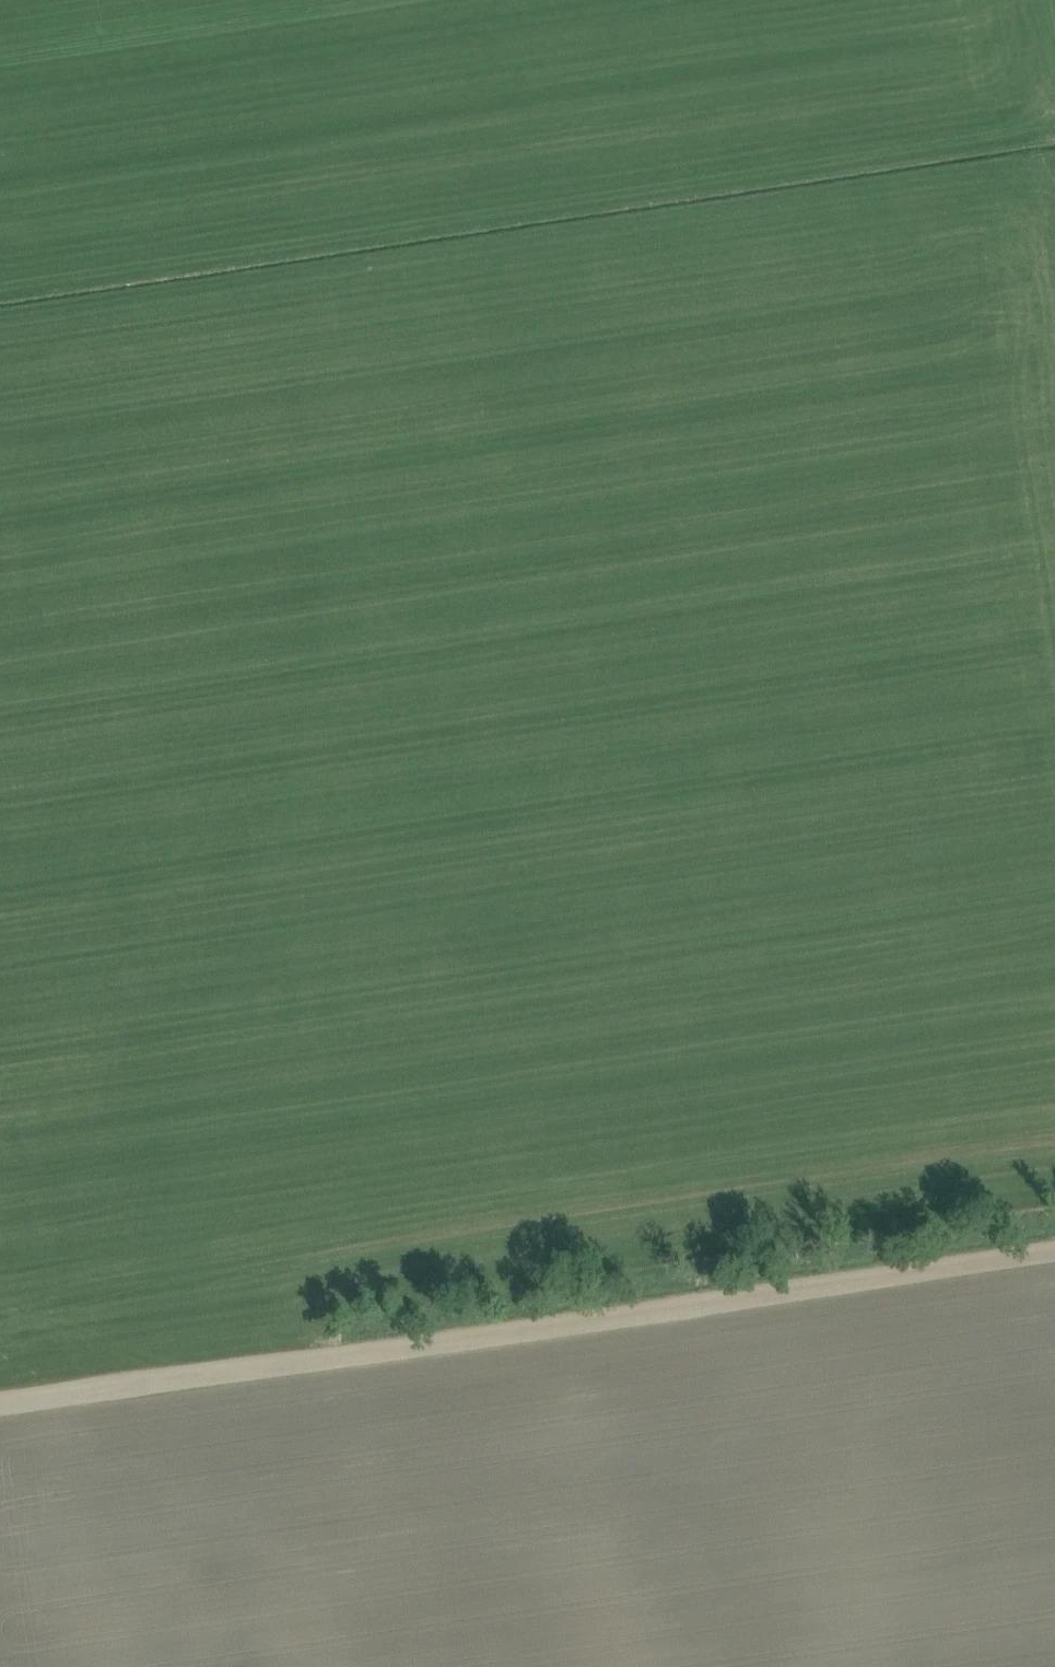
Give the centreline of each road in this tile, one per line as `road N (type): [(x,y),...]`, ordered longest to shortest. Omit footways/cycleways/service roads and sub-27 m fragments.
road 1 (track): [(0,1408),(1054,1250)]

